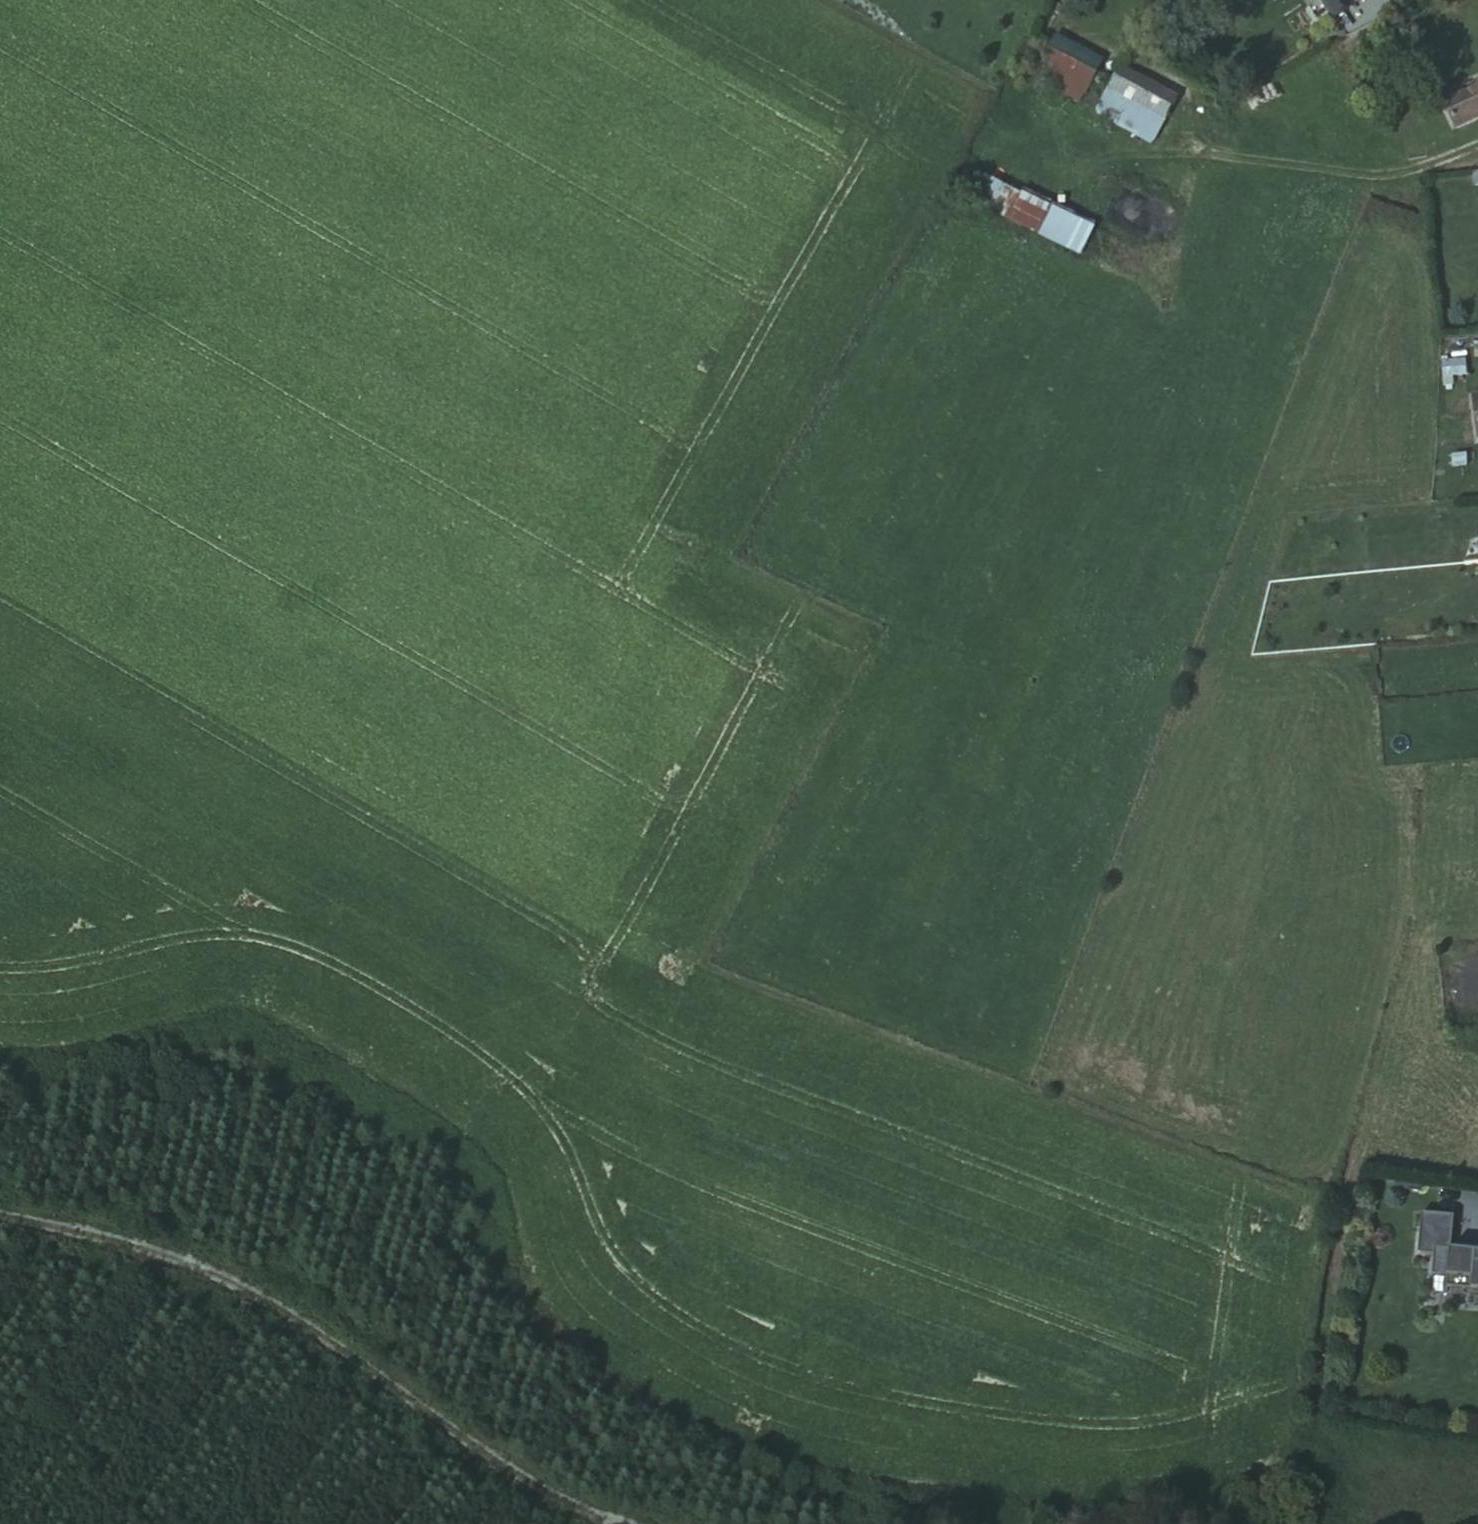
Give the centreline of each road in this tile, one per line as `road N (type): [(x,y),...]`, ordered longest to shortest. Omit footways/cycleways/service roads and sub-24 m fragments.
road 1 (track): [(0,1219),(233,1292),(519,1492),(599,1523)]

